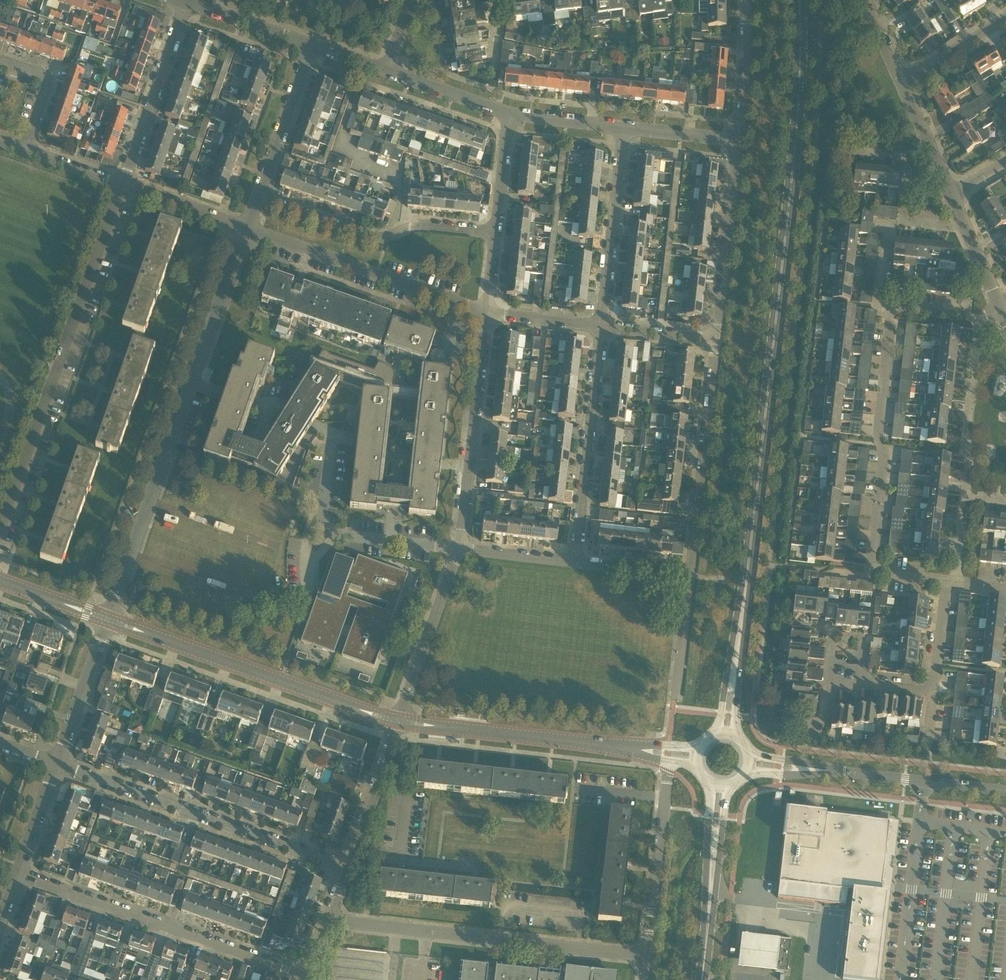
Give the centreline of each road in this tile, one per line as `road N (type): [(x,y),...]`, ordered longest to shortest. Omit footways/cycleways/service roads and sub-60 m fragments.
road 1 (primary): [(736,657),(797,146),(802,0)]
road 2 (residential): [(111,620),(245,228)]
road 3 (residential): [(0,533),(124,185)]
road 4 (residential): [(946,581),(872,571),(892,311)]
road 5 (residential): [(645,957),(328,922)]
road 6 (residential): [(349,863),(58,765)]
road 7 (residential): [(303,979),(16,873)]
road 8 (tertiary): [(399,722),(111,620)]
road 9 (residential): [(489,315),(245,228)]
road 10 (residential): [(499,235),(423,227),(372,238),(257,197)]
road 11 (residential): [(459,551),(489,315)]
road 12 (residential): [(575,562),(603,330)]
road 13 (residential): [(692,574),(718,342)]
road 14 (tertiary): [(621,746),(399,722)]
road 15 (residential): [(718,342),(740,140)]
road 16 (residential): [(603,330),(627,130)]
road 17 (residential): [(1005,792),(808,769)]
road 18 (residential): [(645,957),(668,762)]
road 19 (residential): [(124,185),(191,1)]
road 20 (residential): [(966,229),(909,221),(911,160),(848,153)]
road 21 (residential): [(399,722),(459,551)]
road 22 (residential): [(967,494),(980,320)]
road 23 (residential): [(257,197),(314,44)]
road 24 (residential): [(58,765),(111,620)]
road 25 (residential): [(349,863),(399,722)]
road 26 (residential): [(740,140),(746,0)]
road 27 (residential): [(511,117),(387,69)]
road 28 (residential): [(314,44),(191,1)]
road 29 (residential): [(245,228),(124,185)]
road 30 (residential): [(677,697),(692,574)]
road 31 (residential): [(834,687),(833,641),(840,637),(863,640),(860,684)]
road 32 (residential): [(904,86),(1005,21)]
road 33 (primary): [(701,979),(714,860)]
road 34 (residential): [(27,149),(46,83),(0,61)]

